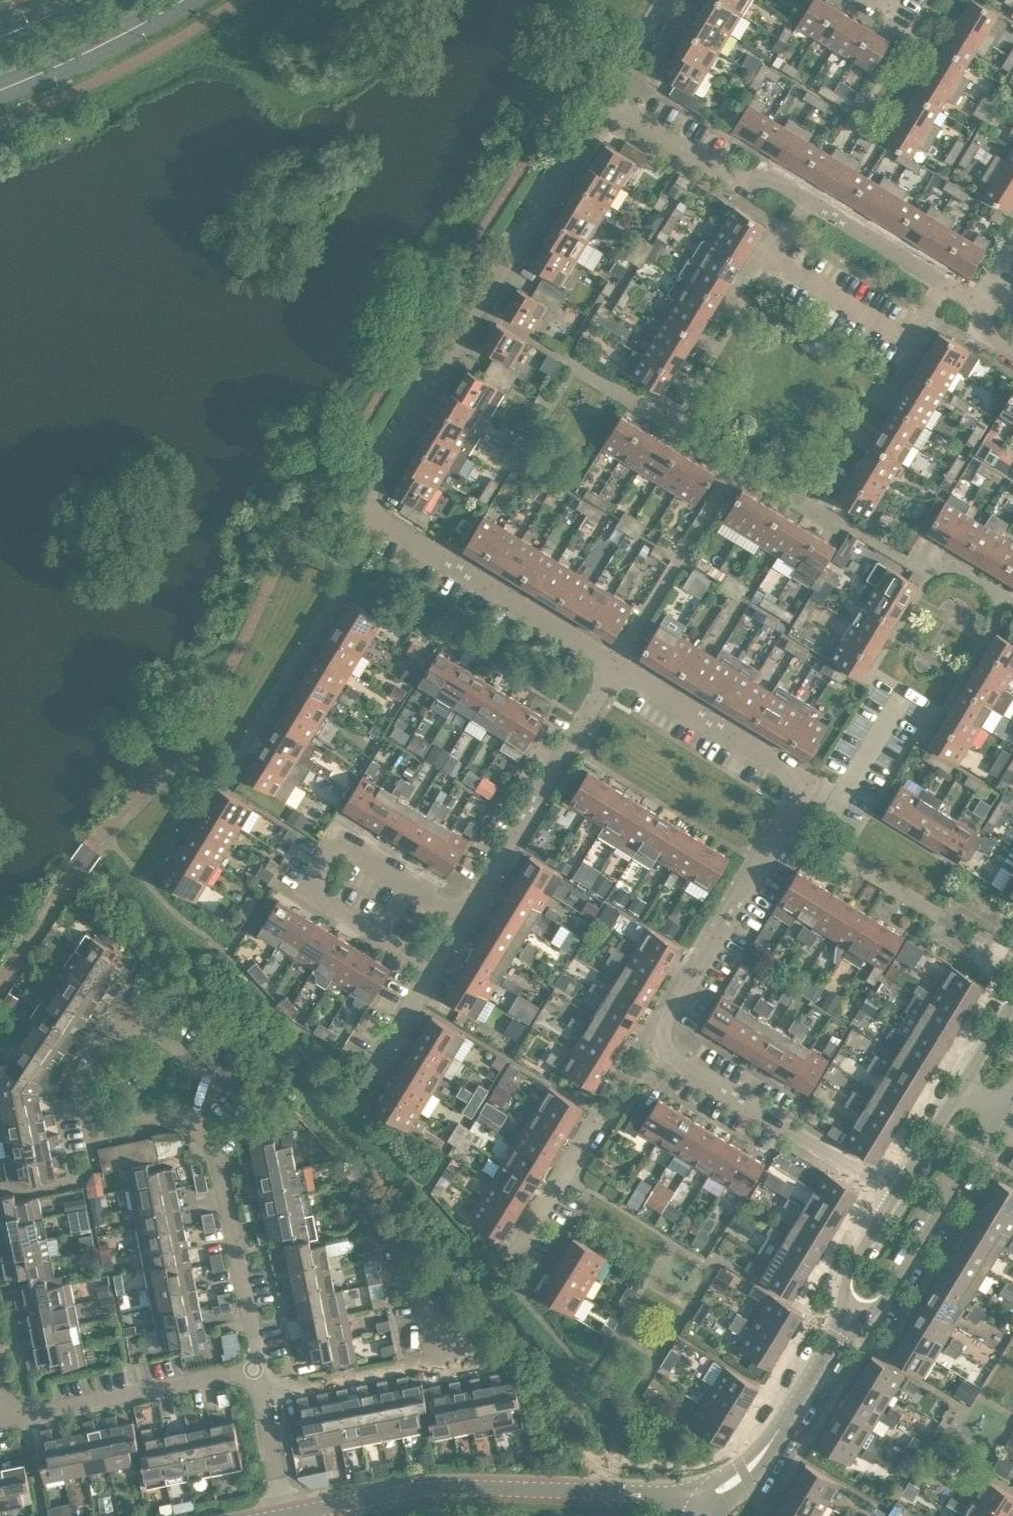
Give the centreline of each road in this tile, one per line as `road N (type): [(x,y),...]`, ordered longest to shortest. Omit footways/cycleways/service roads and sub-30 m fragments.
road 1 (residential): [(619,664),(358,505),(610,102)]
road 2 (tertiary): [(705,1502),(454,1488),(284,1515)]
road 3 (residential): [(979,299),(813,201),(768,181),(736,182),(610,102)]
road 4 (residential): [(464,922),(333,844),(305,892),(435,969)]
road 5 (residential): [(664,1046),(664,1026),(807,781)]
road 6 (residential): [(464,922),(619,664)]
road 7 (residential): [(260,1392),(451,1359),(403,1276)]
road 8 (residential): [(190,1117),(208,1075),(157,1023),(129,1022),(84,1083),(94,1138)]
road 9 (residential): [(897,1194),(664,1046)]
road 10 (tertiary): [(837,1334),(889,1296),(1000,1119)]
road 11 (residential): [(511,1254),(591,1127),(613,1120),(664,1046)]
road 12 (residential): [(254,1367),(218,1157),(190,1117)]
road 13 (residential): [(254,1367),(8,1416)]
road 14 (residential): [(807,781),(619,664)]
road 15 (tertiary): [(705,1502),(761,1456),(837,1334)]
road 16 (secondary): [(0,94),(188,0)]
road 17 (residential): [(807,781),(843,802),(908,691)]
road 18 (tertiary): [(897,1194),(848,1271),(837,1334)]
road 19 (residential): [(284,1515),(260,1392)]

